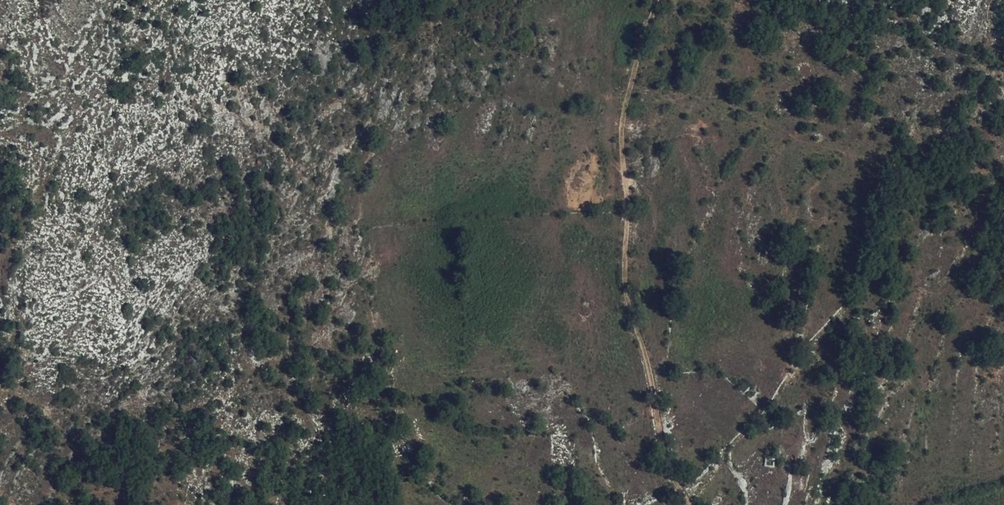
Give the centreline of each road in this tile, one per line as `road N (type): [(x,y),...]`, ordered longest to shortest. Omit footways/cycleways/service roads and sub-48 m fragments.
road 1 (track): [(689,504),(662,467),(648,356),(624,282),(630,194),(623,110),(657,0)]

